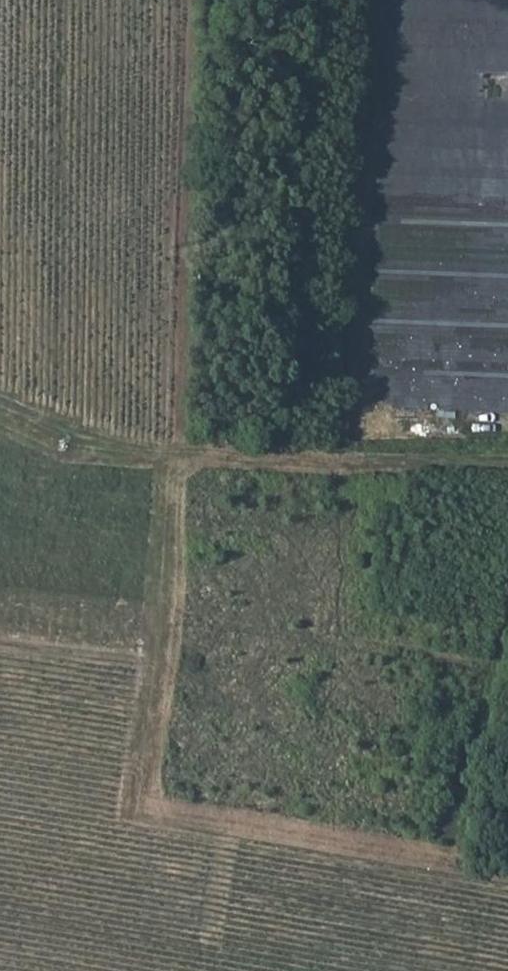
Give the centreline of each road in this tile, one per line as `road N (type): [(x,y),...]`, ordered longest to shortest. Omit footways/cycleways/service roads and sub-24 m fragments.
road 1 (track): [(507,471),(167,453),(114,442),(0,395)]

